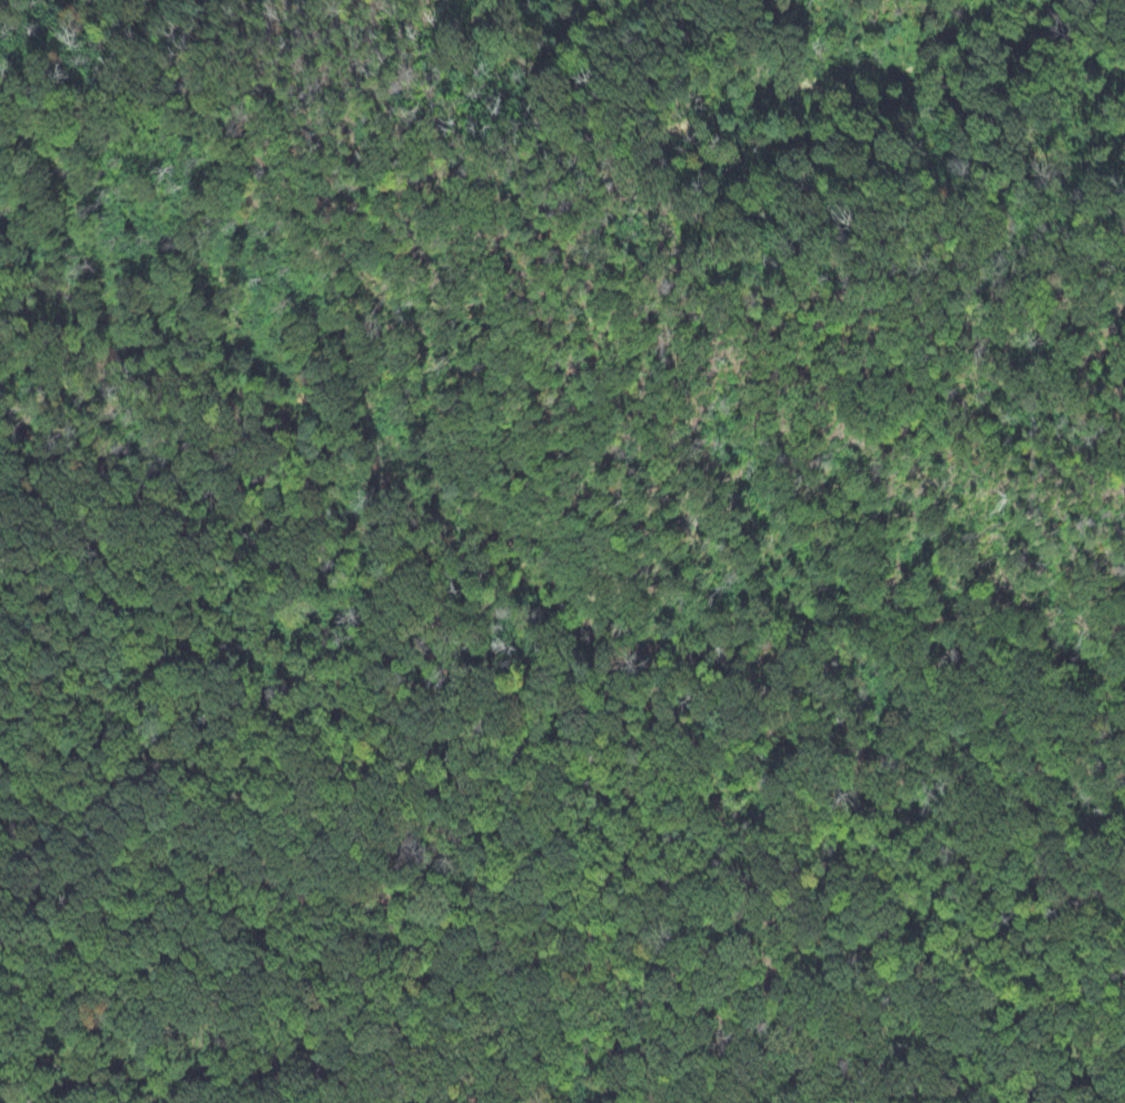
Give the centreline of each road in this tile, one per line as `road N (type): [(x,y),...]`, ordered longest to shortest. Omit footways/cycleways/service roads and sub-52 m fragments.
road 1 (track): [(1124,962),(732,741),(482,689),(274,455),(247,471),(220,463),(208,423),(180,410),(103,422),(65,371),(0,328)]
road 2 (track): [(113,0),(285,65),(756,268),(981,351),(1124,424)]

